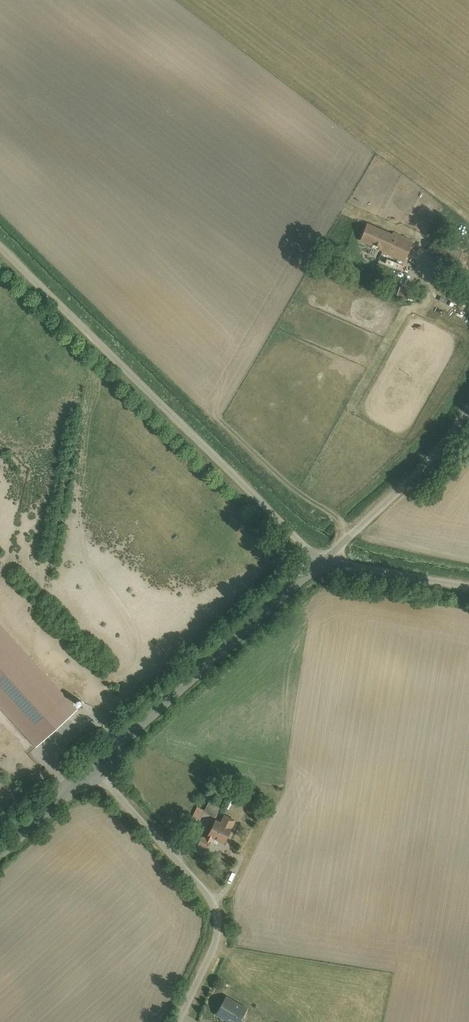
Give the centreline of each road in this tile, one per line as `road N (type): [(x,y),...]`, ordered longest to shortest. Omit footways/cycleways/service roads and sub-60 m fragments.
road 1 (residential): [(326,561),(0,243)]
road 2 (unclassified): [(183,1021),(208,950),(207,880),(97,760)]
road 3 (unclassified): [(97,760),(326,561)]
road 4 (unclassified): [(326,561),(402,489),(468,403)]
road 5 (residential): [(468,587),(326,561)]
road 6 (unclassified): [(0,849),(97,760)]

